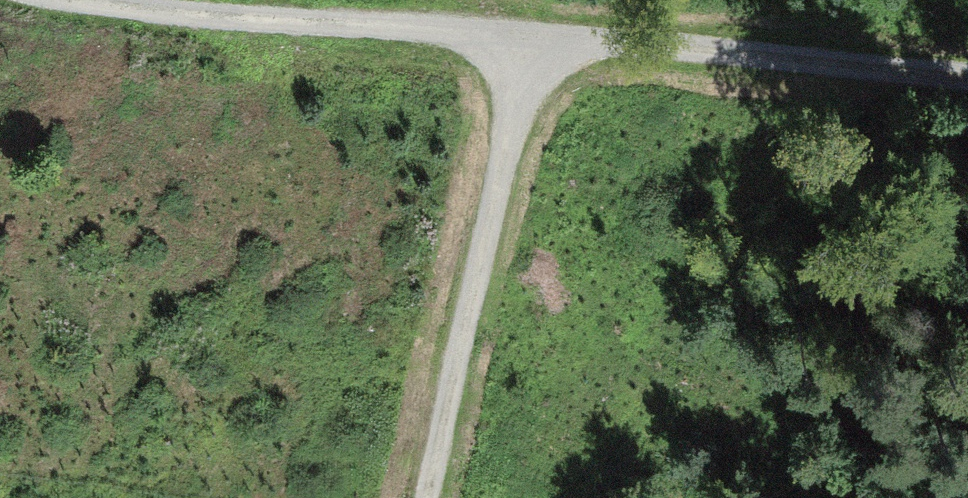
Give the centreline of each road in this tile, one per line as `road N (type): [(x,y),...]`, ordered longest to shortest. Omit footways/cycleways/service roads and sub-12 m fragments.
road 1 (track): [(46,0),(967,96)]
road 2 (track): [(412,497),(544,55)]

